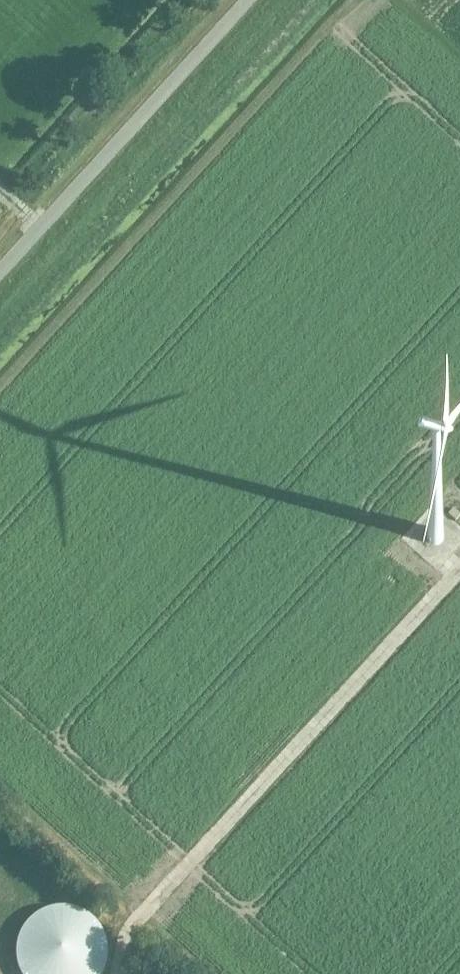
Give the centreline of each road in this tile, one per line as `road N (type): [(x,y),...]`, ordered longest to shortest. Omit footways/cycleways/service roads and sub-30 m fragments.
road 1 (residential): [(0,270),(245,0)]

